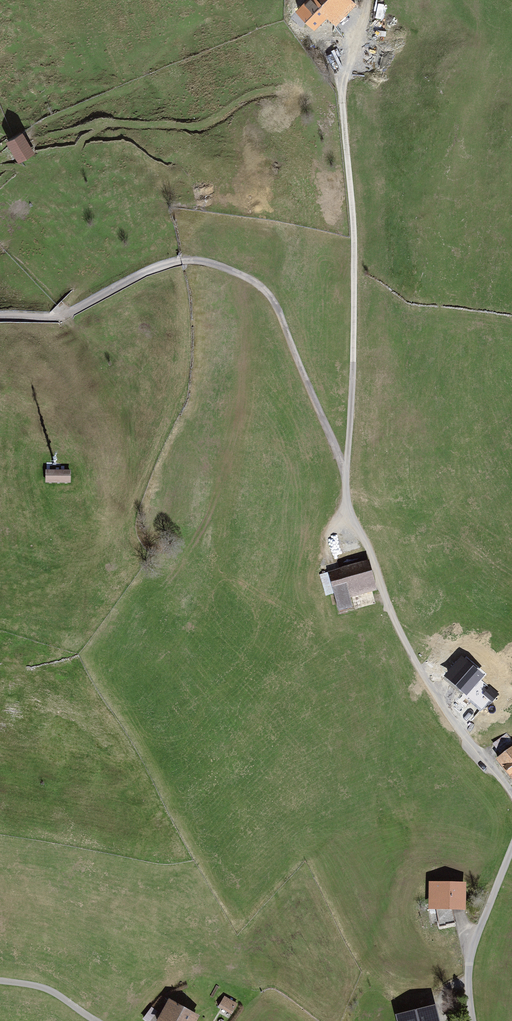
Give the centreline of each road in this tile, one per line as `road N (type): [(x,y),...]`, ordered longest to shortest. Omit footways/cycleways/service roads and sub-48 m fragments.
road 1 (unclassified): [(511,793),(452,720),(397,626),(273,298),(248,280),(190,260),(150,268),(65,313),(0,316)]
road 2 (track): [(346,474),(354,236),(341,82),(348,35),(366,0)]
road 3 (unclassified): [(473,1020),(470,960),(511,849)]

